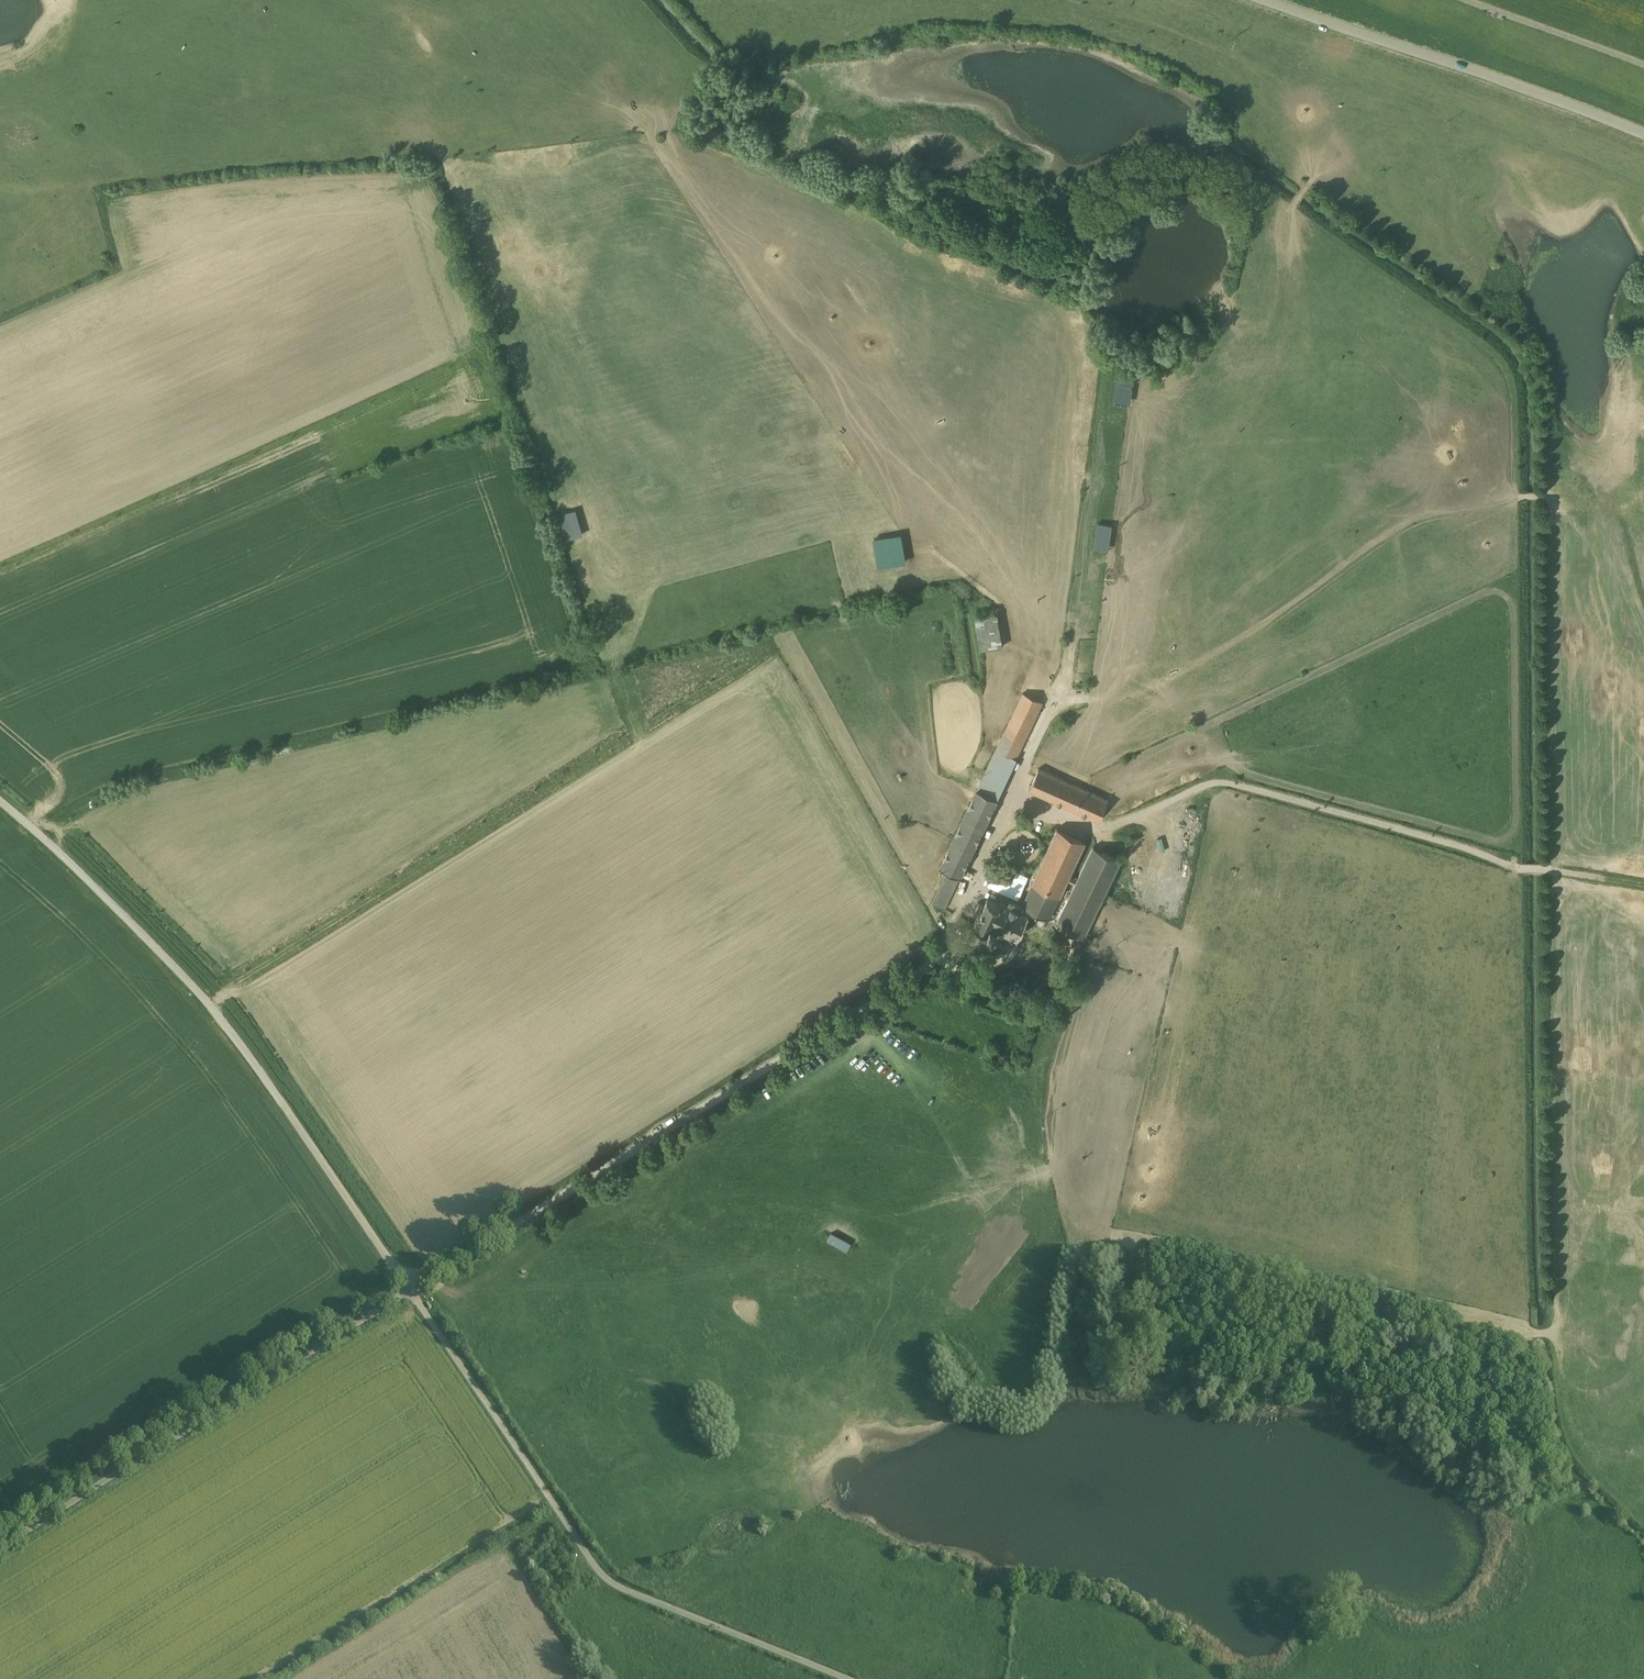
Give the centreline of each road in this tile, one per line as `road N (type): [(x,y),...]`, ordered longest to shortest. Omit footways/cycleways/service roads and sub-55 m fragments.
road 1 (unclassified): [(0,1543),(412,1295),(199,990),(0,801)]
road 2 (track): [(852,1678),(612,1577),(588,1553),(412,1295)]
road 3 (unclassified): [(1265,0),(1643,134)]

